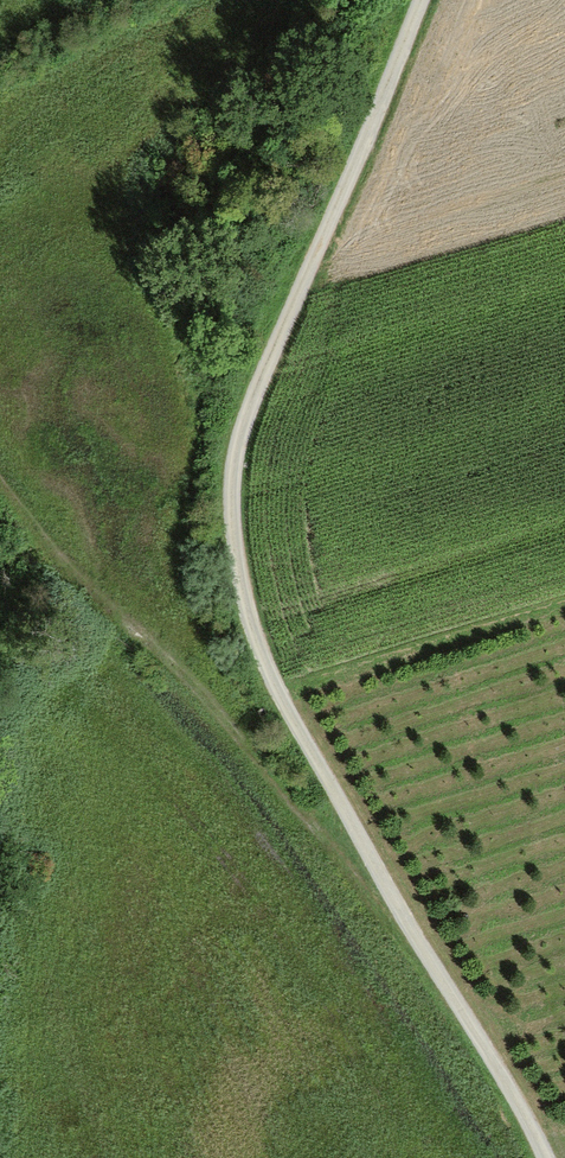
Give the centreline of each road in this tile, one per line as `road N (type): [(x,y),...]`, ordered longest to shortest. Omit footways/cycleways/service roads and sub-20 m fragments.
road 1 (track): [(541,1157),(239,627),(225,510),(246,398),(414,0)]
road 2 (track): [(385,893),(29,530),(0,480)]

